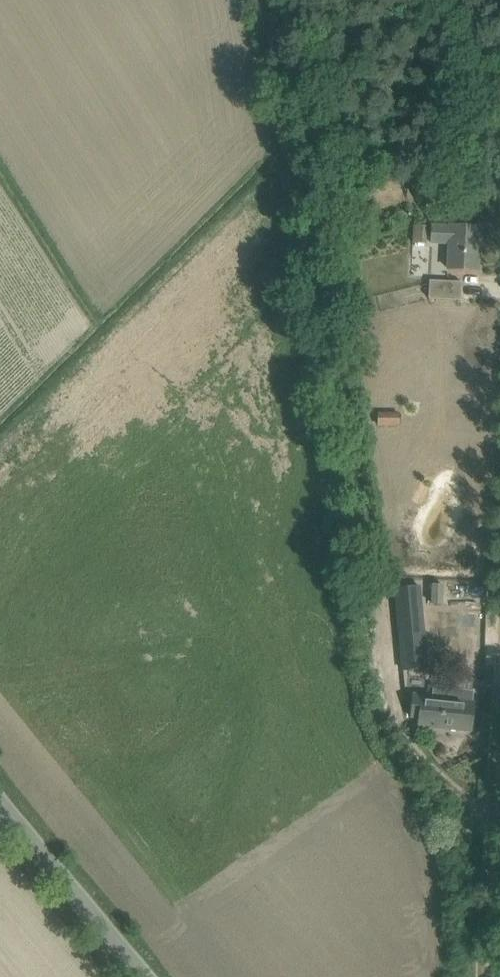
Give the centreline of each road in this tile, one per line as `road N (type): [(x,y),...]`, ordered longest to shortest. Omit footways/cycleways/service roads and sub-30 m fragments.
road 1 (track): [(494,800),(450,781),(397,723),(254,0)]
road 2 (unclassified): [(145,976),(0,803)]
road 3 (unclassified): [(489,976),(494,800)]

